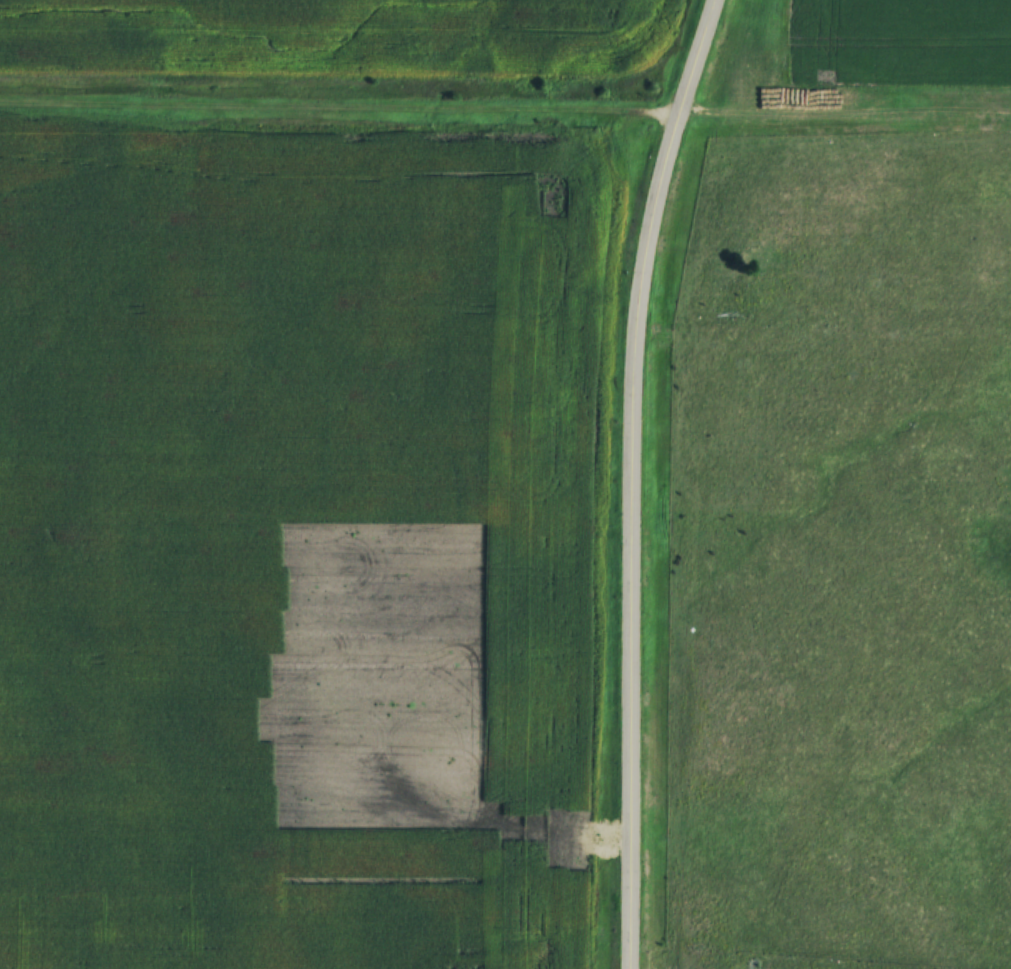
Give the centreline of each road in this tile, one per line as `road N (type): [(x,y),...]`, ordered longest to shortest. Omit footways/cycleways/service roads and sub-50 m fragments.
road 1 (residential): [(631,968),(635,331),(666,154),(713,0)]

